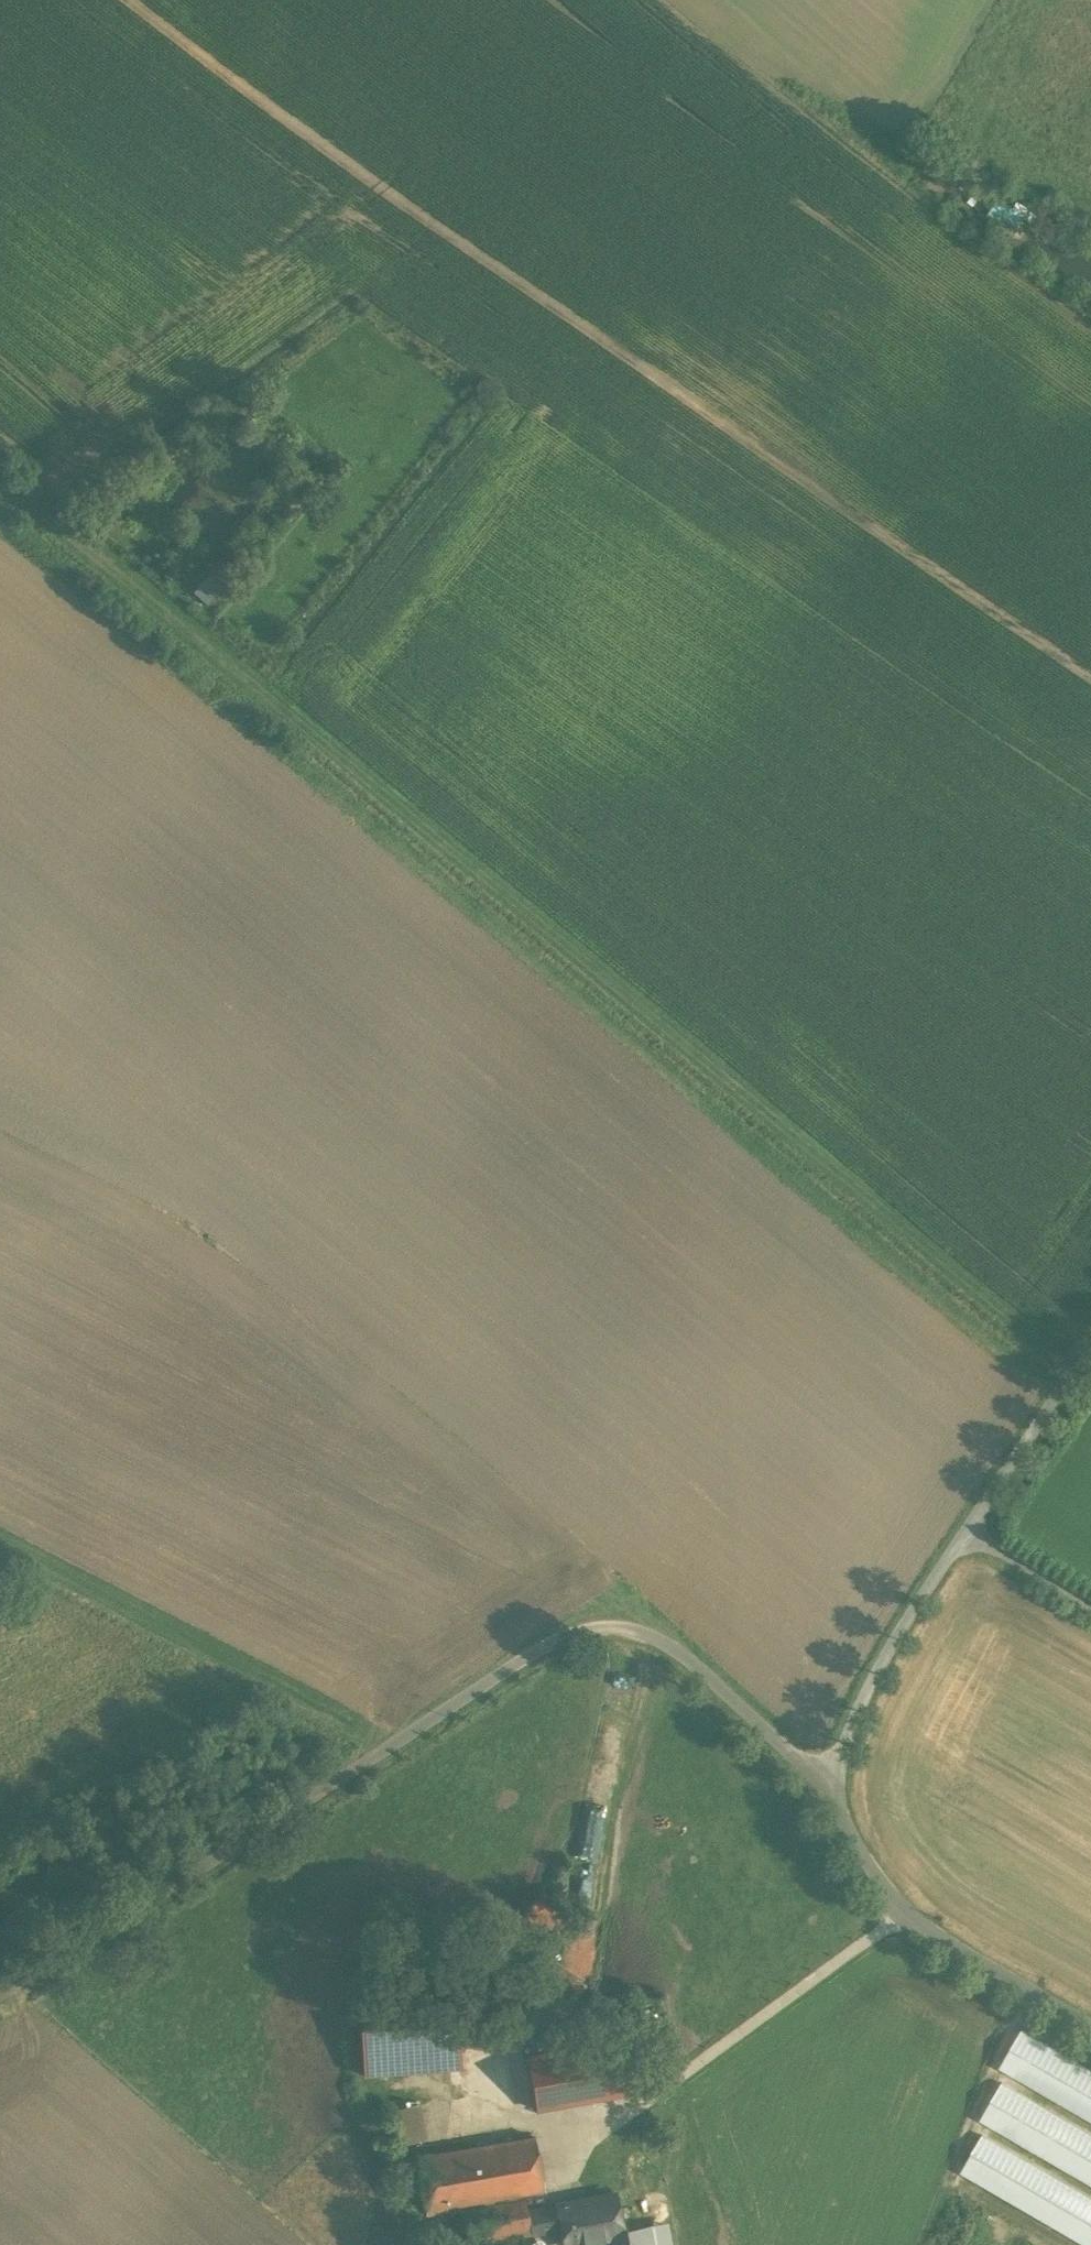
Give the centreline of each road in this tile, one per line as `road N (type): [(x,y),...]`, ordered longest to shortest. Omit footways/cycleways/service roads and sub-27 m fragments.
road 1 (track): [(1081,1358),(0,456)]
road 2 (unclassified): [(829,1781),(669,1638),(629,1627),(575,1626),(0,1988)]
road 3 (unclassified): [(1090,1344),(871,1680),(829,1781)]
road 4 (unclassified): [(1090,2024),(903,1907),(829,1781)]

